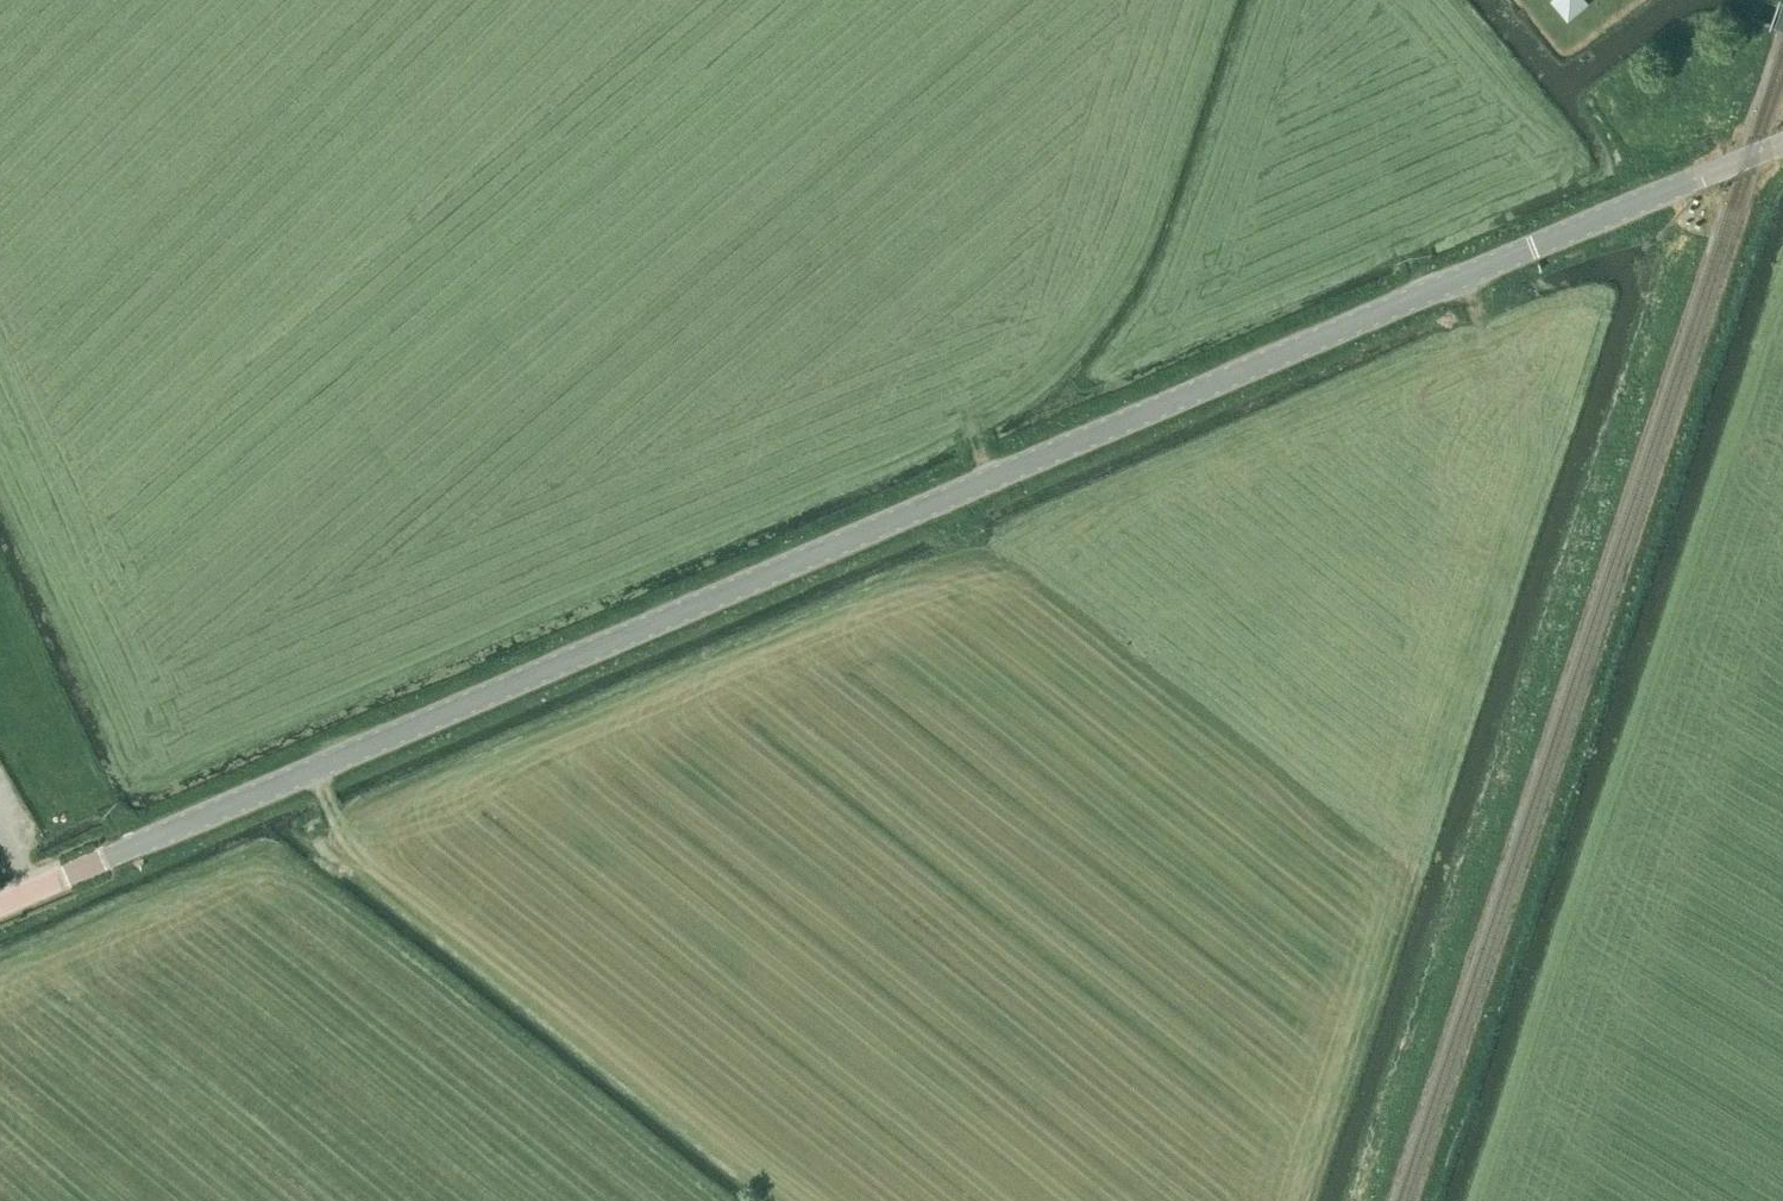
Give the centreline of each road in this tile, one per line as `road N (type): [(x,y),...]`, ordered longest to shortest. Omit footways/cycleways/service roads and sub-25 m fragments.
road 1 (tertiary): [(31,889),(1782,141)]

